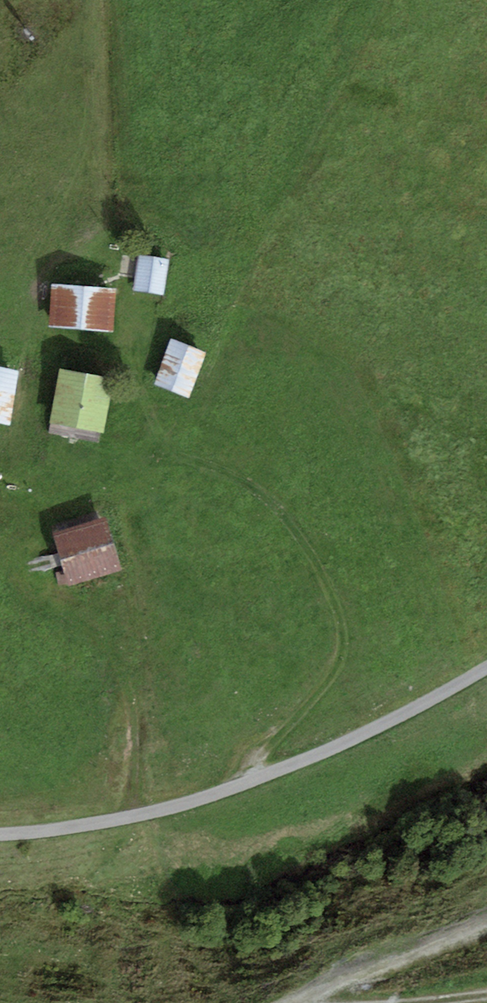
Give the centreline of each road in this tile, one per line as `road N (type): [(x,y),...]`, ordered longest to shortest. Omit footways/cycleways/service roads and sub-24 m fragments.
road 1 (unclassified): [(486,674),(375,739),(233,797),(0,837)]
road 2 (track): [(304,1002),(486,931)]

